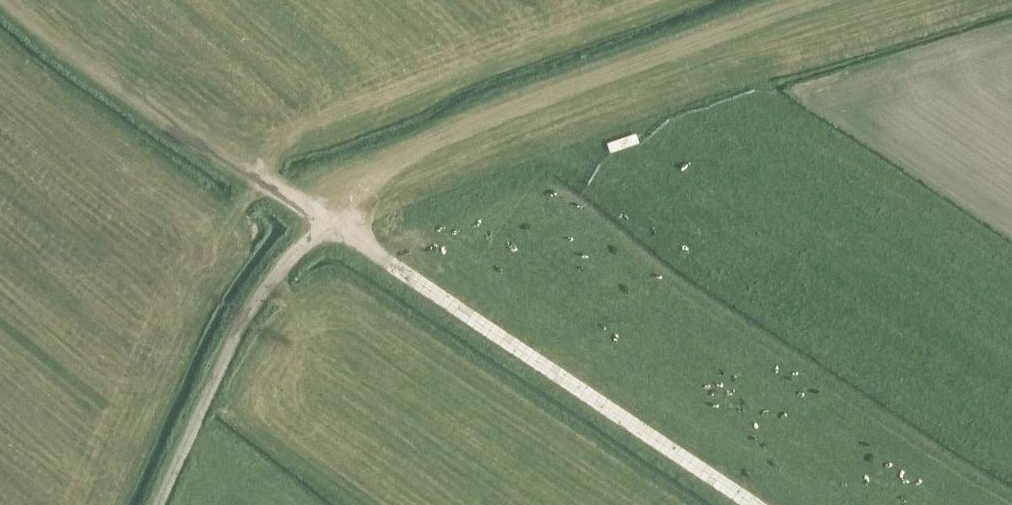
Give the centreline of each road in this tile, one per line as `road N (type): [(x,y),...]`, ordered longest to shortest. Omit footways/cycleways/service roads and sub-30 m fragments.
road 1 (unclassified): [(755,504),(342,227),(295,255),(245,322),(160,504)]
road 2 (track): [(342,227),(374,182),(477,148),(692,49),(837,0)]
road 3 (track): [(0,4),(330,231)]

